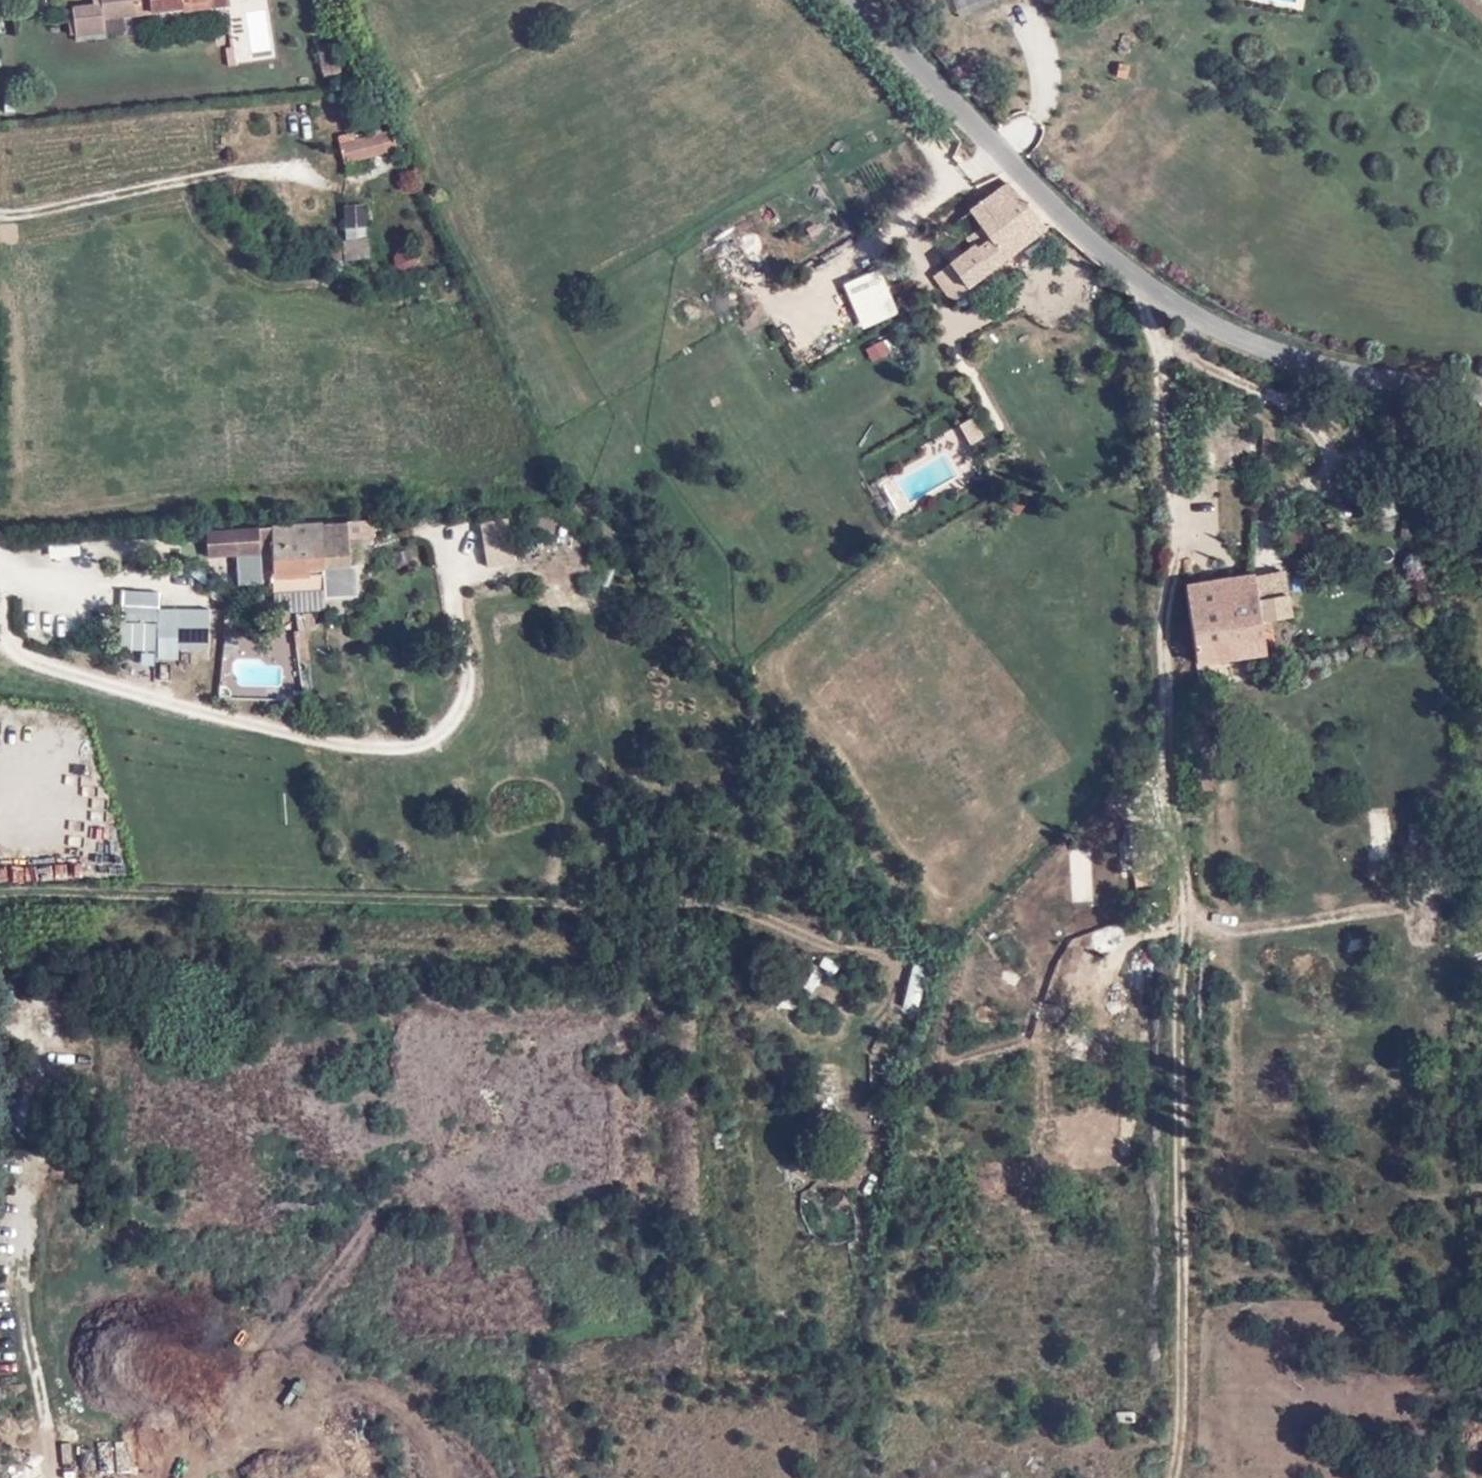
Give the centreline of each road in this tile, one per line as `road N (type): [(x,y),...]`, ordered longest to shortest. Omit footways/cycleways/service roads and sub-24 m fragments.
road 1 (track): [(0,894),(725,904),(830,947),(876,954),(889,971),(888,1000),(838,1051)]
road 2 (unclassified): [(859,0),(1086,230),(1189,310),(1323,366),(1481,391)]

